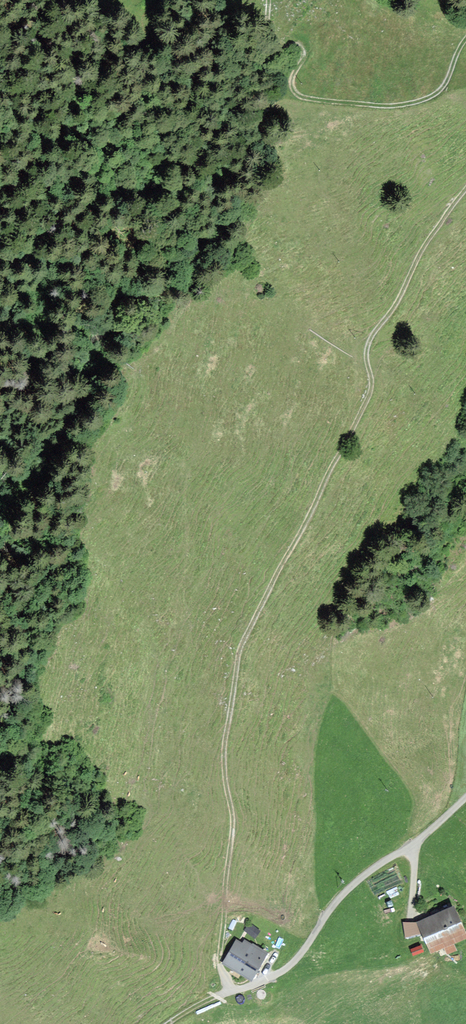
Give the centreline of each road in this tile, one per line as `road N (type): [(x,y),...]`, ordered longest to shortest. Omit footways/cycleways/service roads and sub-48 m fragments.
road 1 (track): [(169,1023),(229,993),(221,965),(236,817),(224,782),(240,652),(369,399),(368,351),(377,328),(465,190)]
road 2 (track): [(465,42),(447,86),(428,100),(403,108),(305,100),(291,88),(305,50),(294,43),(270,63),(250,57),(247,35),(269,0)]
road 3 (unclassified): [(465,797),(339,898),(293,962),(229,993)]

